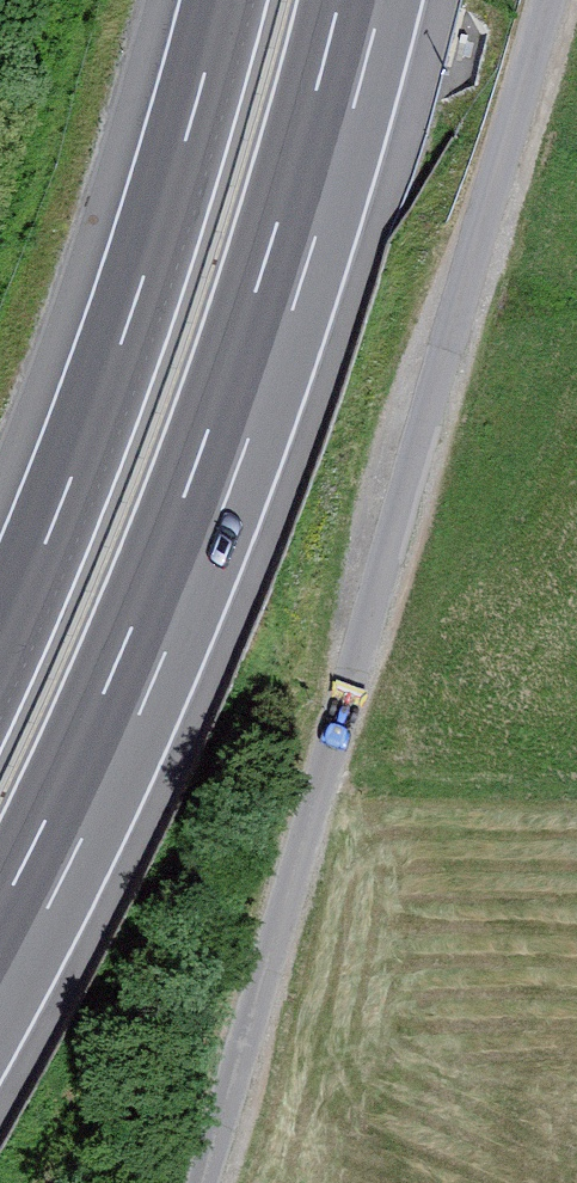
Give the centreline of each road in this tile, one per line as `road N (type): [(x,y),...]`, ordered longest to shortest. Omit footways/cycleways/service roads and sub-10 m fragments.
road 1 (residential): [(209,1182),(524,151),(561,0)]
road 2 (motorway): [(0,947),(114,718),(195,519),(268,316),(357,0)]
road 3 (motorway): [(221,0),(142,278),(0,644)]

